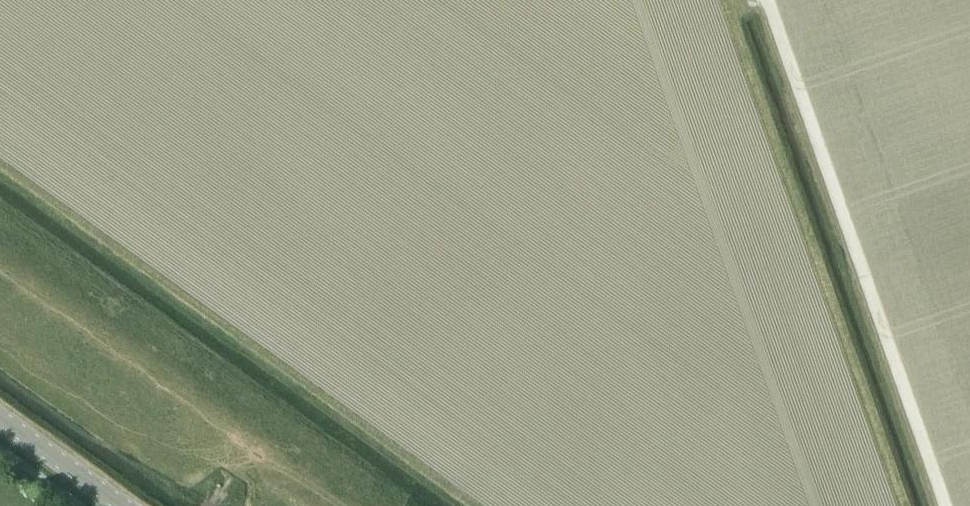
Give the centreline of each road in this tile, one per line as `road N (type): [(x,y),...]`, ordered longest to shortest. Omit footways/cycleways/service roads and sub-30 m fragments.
road 1 (track): [(946,505),(767,0)]
road 2 (tertiary): [(126,505),(0,416)]

